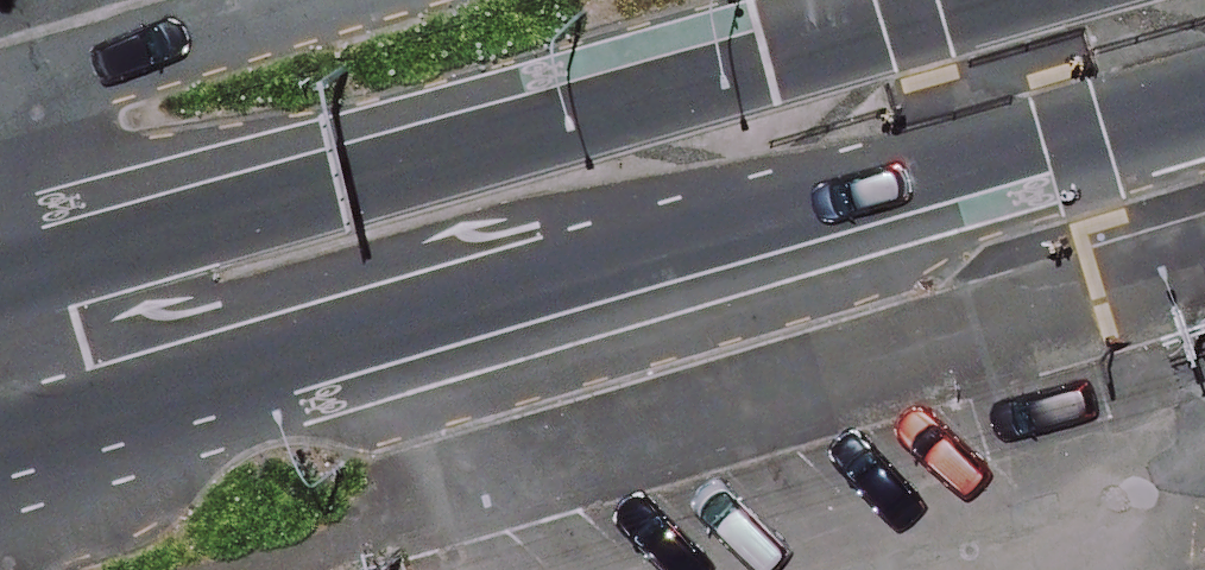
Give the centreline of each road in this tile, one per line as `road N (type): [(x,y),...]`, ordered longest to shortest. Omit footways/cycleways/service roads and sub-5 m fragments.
road 1 (primary): [(1204,83),(259,359),(0,386)]
road 2 (primary): [(0,286),(1000,0)]

